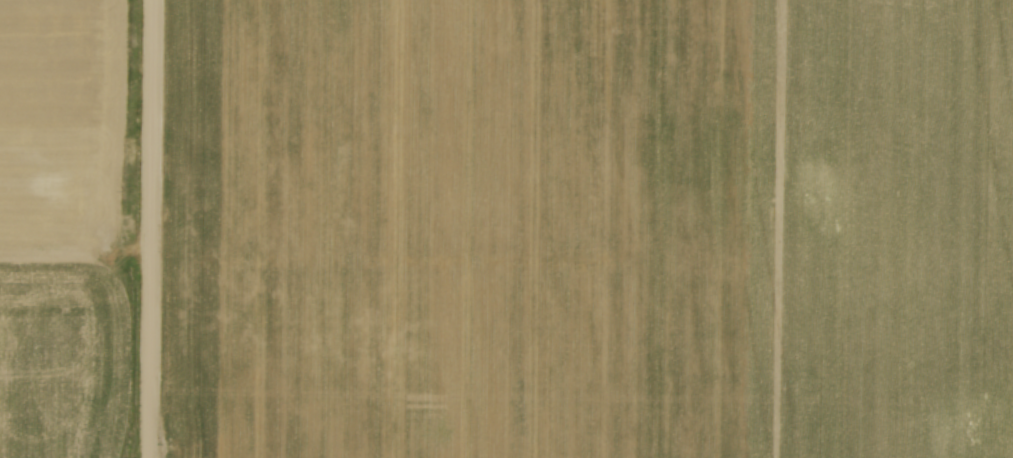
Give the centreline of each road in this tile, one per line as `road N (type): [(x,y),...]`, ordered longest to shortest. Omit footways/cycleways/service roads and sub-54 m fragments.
road 1 (residential): [(149,457),(153,0)]

